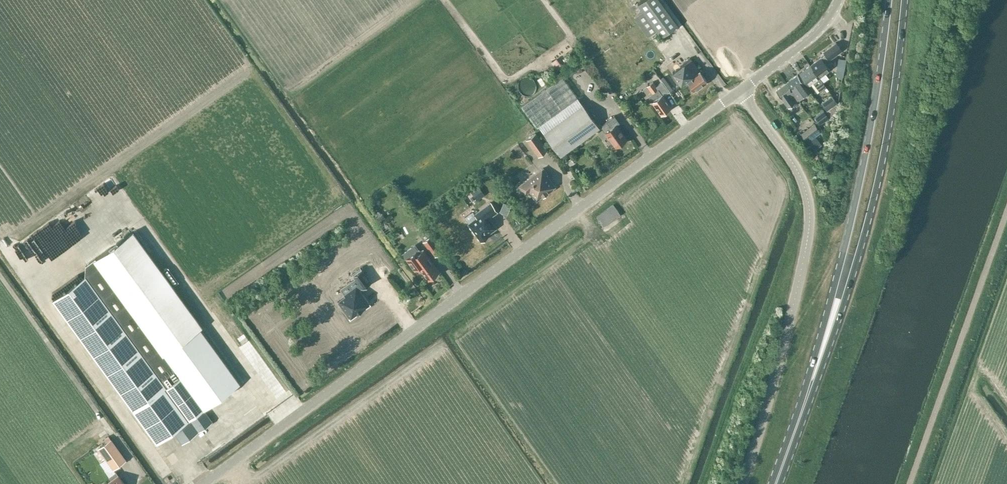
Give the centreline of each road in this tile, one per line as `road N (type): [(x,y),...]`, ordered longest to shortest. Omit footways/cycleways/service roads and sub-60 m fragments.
road 1 (unclassified): [(204,483),(740,91)]
road 2 (primary): [(800,416),(875,195),(904,0)]
road 3 (primary): [(889,0),(859,196),(800,416)]
road 4 (unclassified): [(740,91),(799,175),(809,213),(789,324),(743,483)]
road 5 (unclassified): [(740,91),(819,32),(842,0)]

